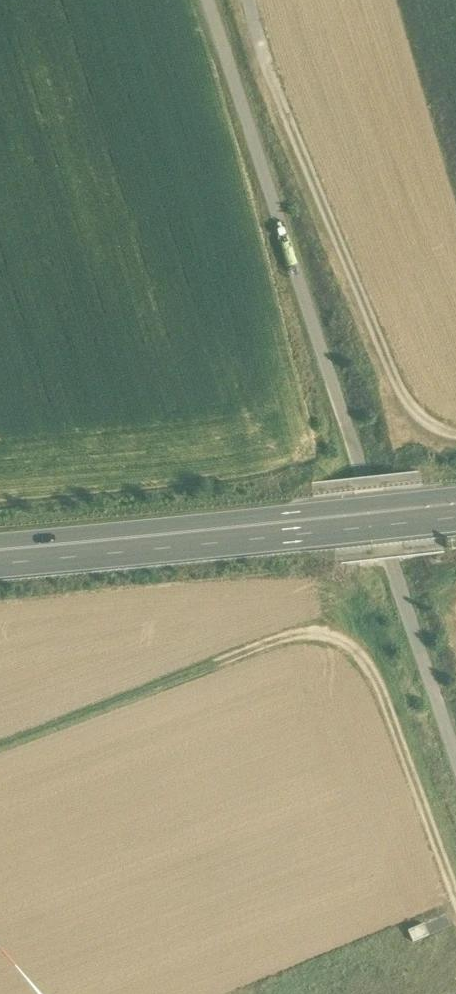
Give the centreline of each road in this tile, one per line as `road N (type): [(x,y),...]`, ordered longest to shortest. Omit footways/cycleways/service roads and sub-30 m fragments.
road 1 (track): [(0,760),(268,645),(334,640),(354,651),(382,697),(455,901)]
road 2 (track): [(364,476),(206,0)]
road 3 (track): [(455,438),(425,421),(400,393),(253,0)]
road 4 (trunk): [(0,561),(436,517)]
road 5 (track): [(455,757),(391,559)]

